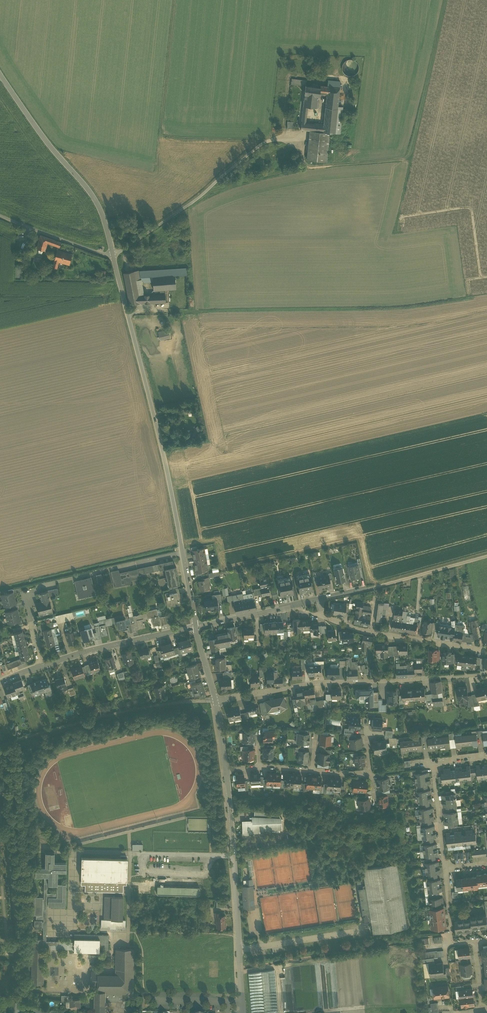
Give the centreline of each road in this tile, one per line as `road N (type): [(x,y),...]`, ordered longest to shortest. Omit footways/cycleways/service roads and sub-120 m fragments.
road 1 (unclassified): [(197,626),(163,451),(113,254)]
road 2 (track): [(444,0),(405,154),(239,181),(198,196)]
road 3 (residential): [(486,672),(318,682),(216,701)]
road 4 (residential): [(243,1012),(227,770)]
road 5 (unclassified): [(113,254),(96,202),(0,74)]
road 6 (residential): [(486,652),(360,631),(322,614),(318,600)]
road 7 (residential): [(197,626),(44,665)]
road 8 (residential): [(318,600),(197,626)]
road 9 (unclassified): [(113,254),(0,215)]

